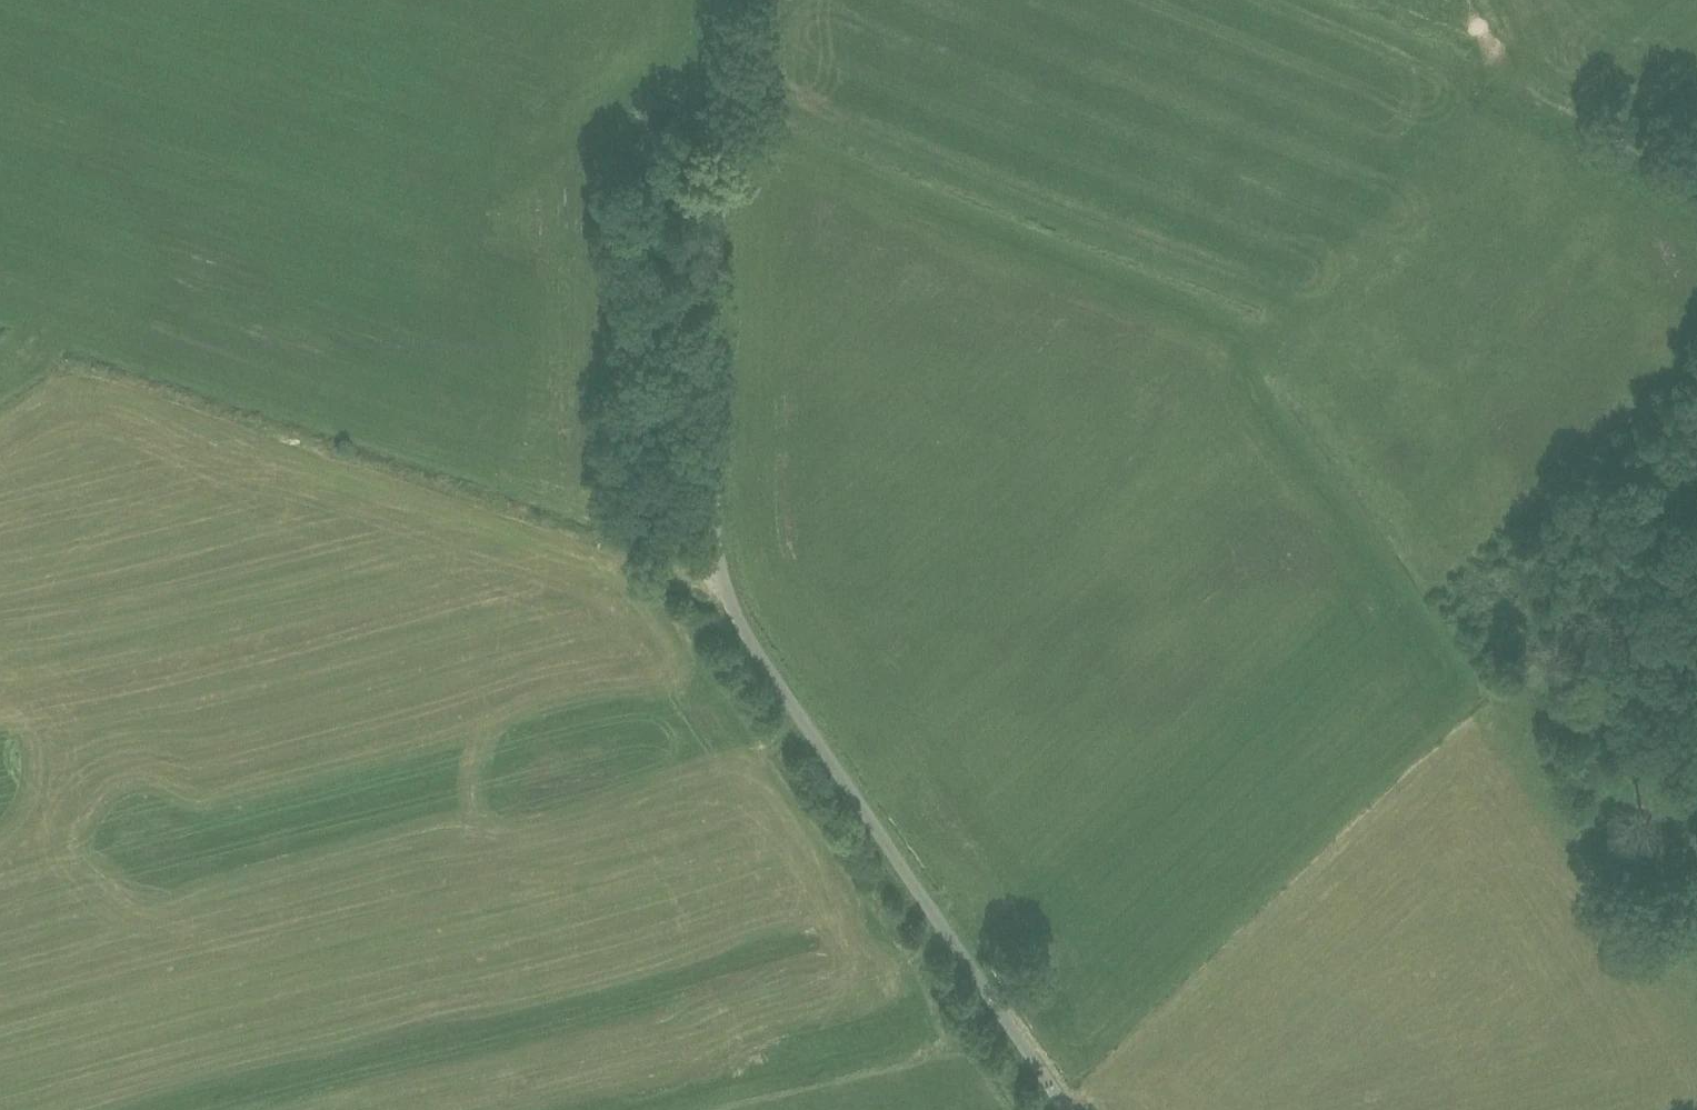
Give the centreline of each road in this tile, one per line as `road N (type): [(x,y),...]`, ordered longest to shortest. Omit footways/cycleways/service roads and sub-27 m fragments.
road 1 (unclassified): [(1067,1109),(744,624),(718,561),(726,0)]

